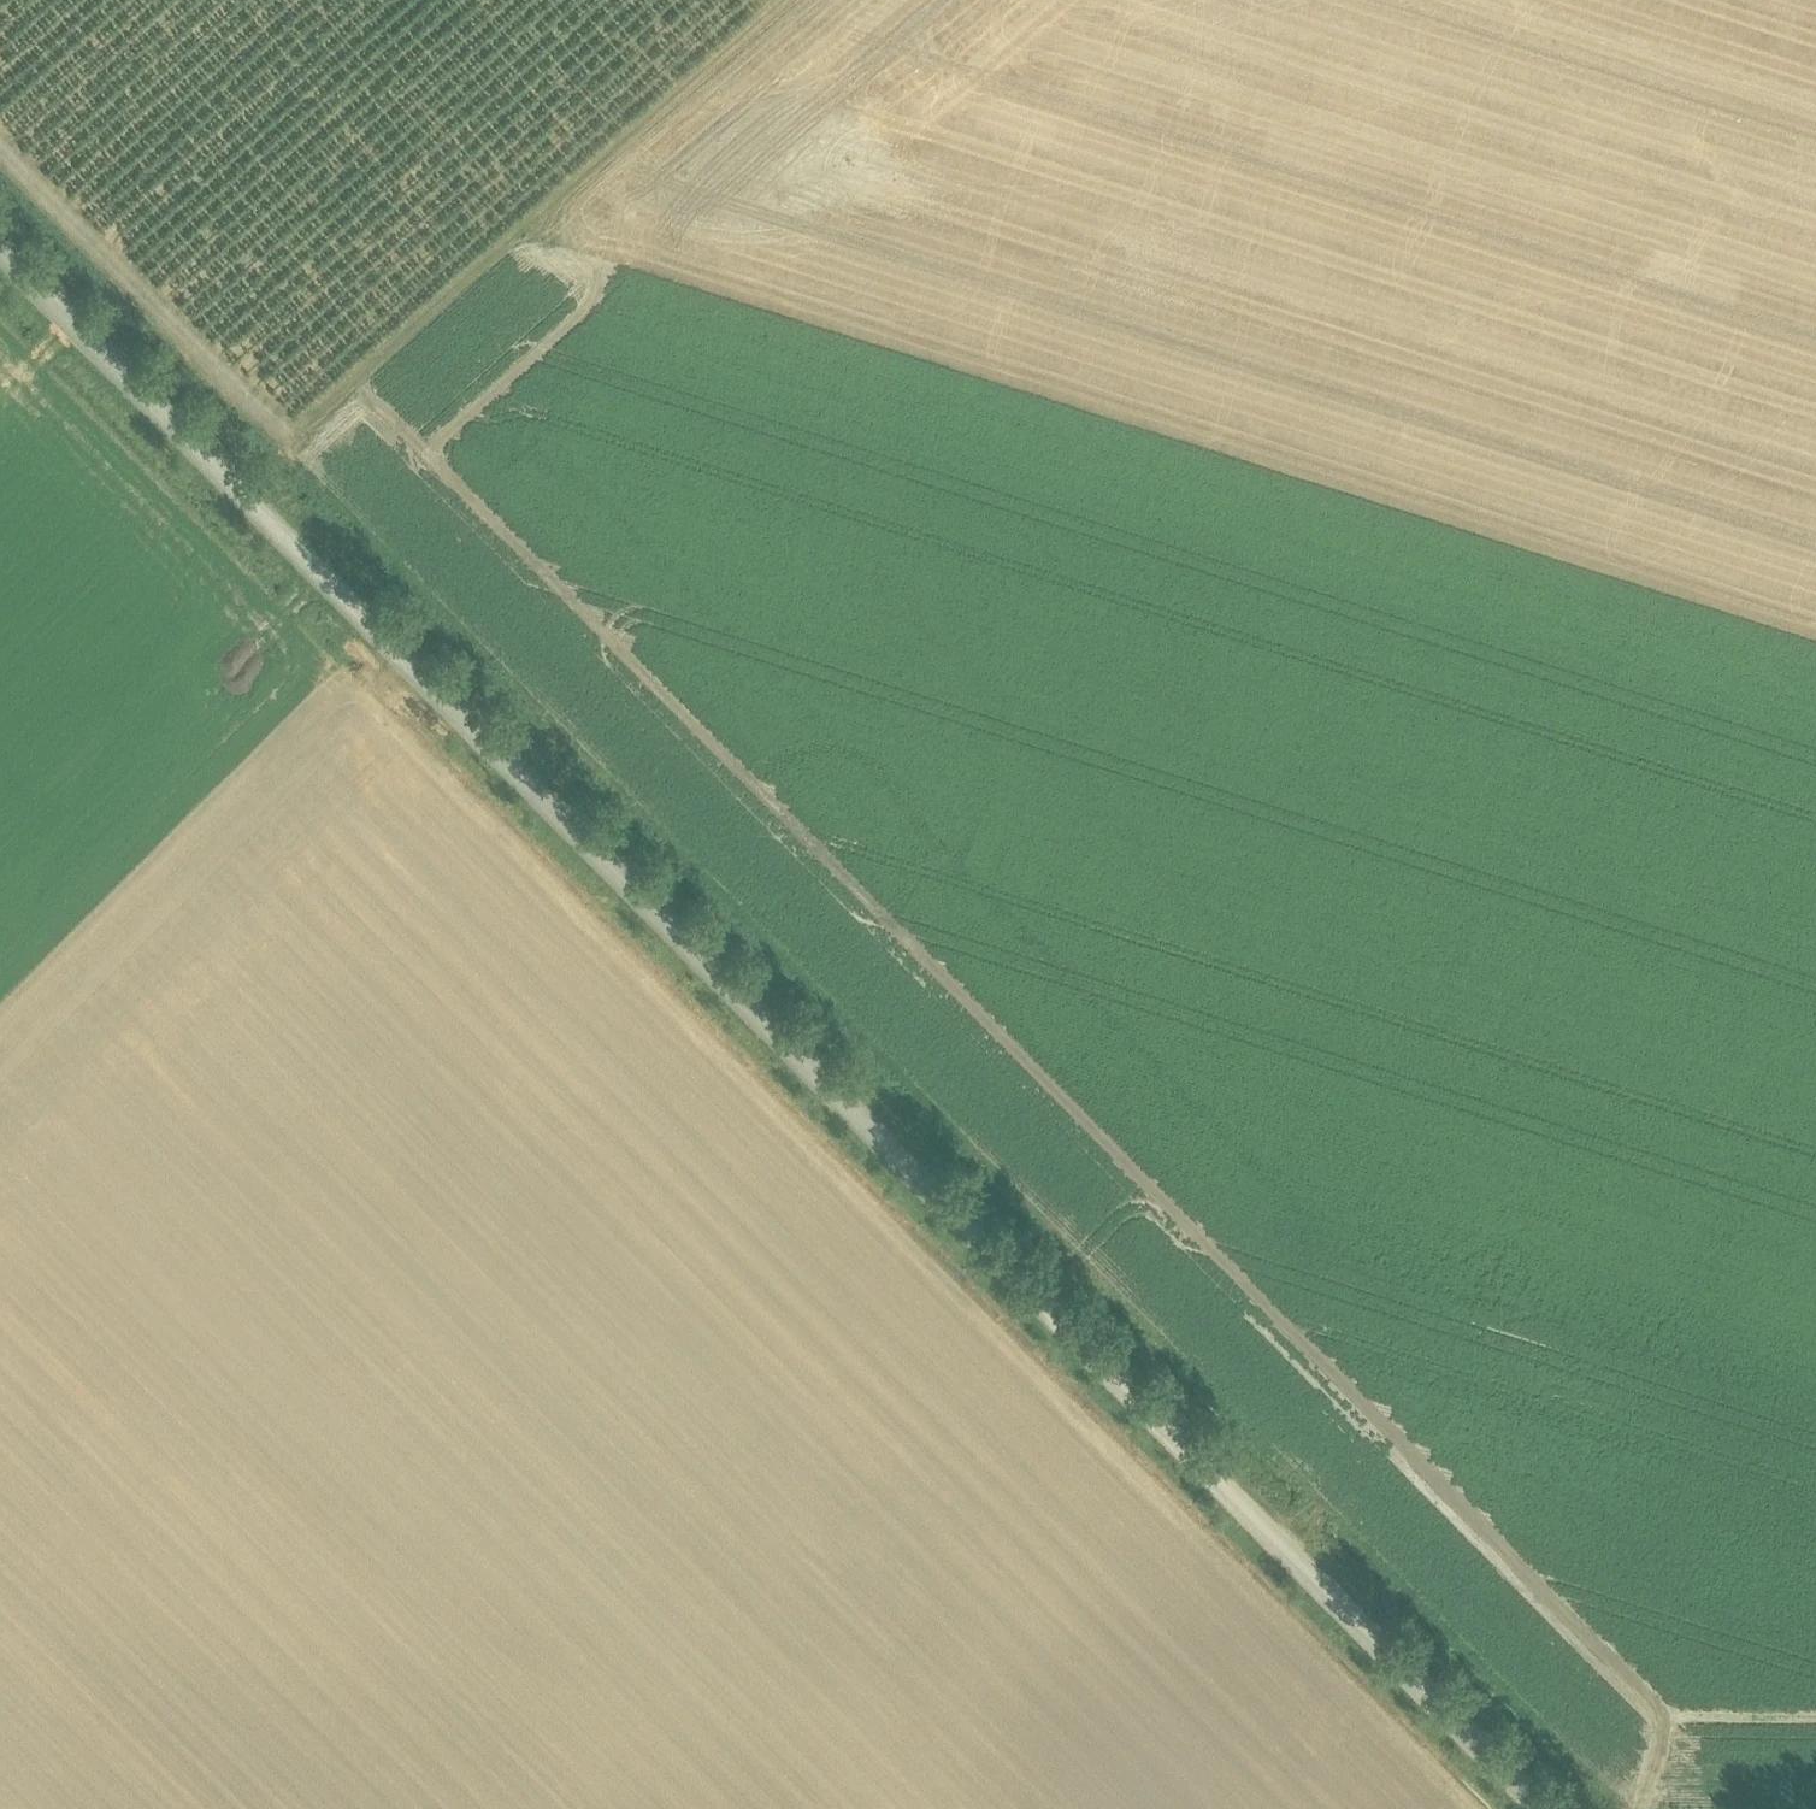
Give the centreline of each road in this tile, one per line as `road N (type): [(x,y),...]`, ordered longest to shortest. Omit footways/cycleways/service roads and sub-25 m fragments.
road 1 (unclassified): [(1548,1808),(0,267)]

